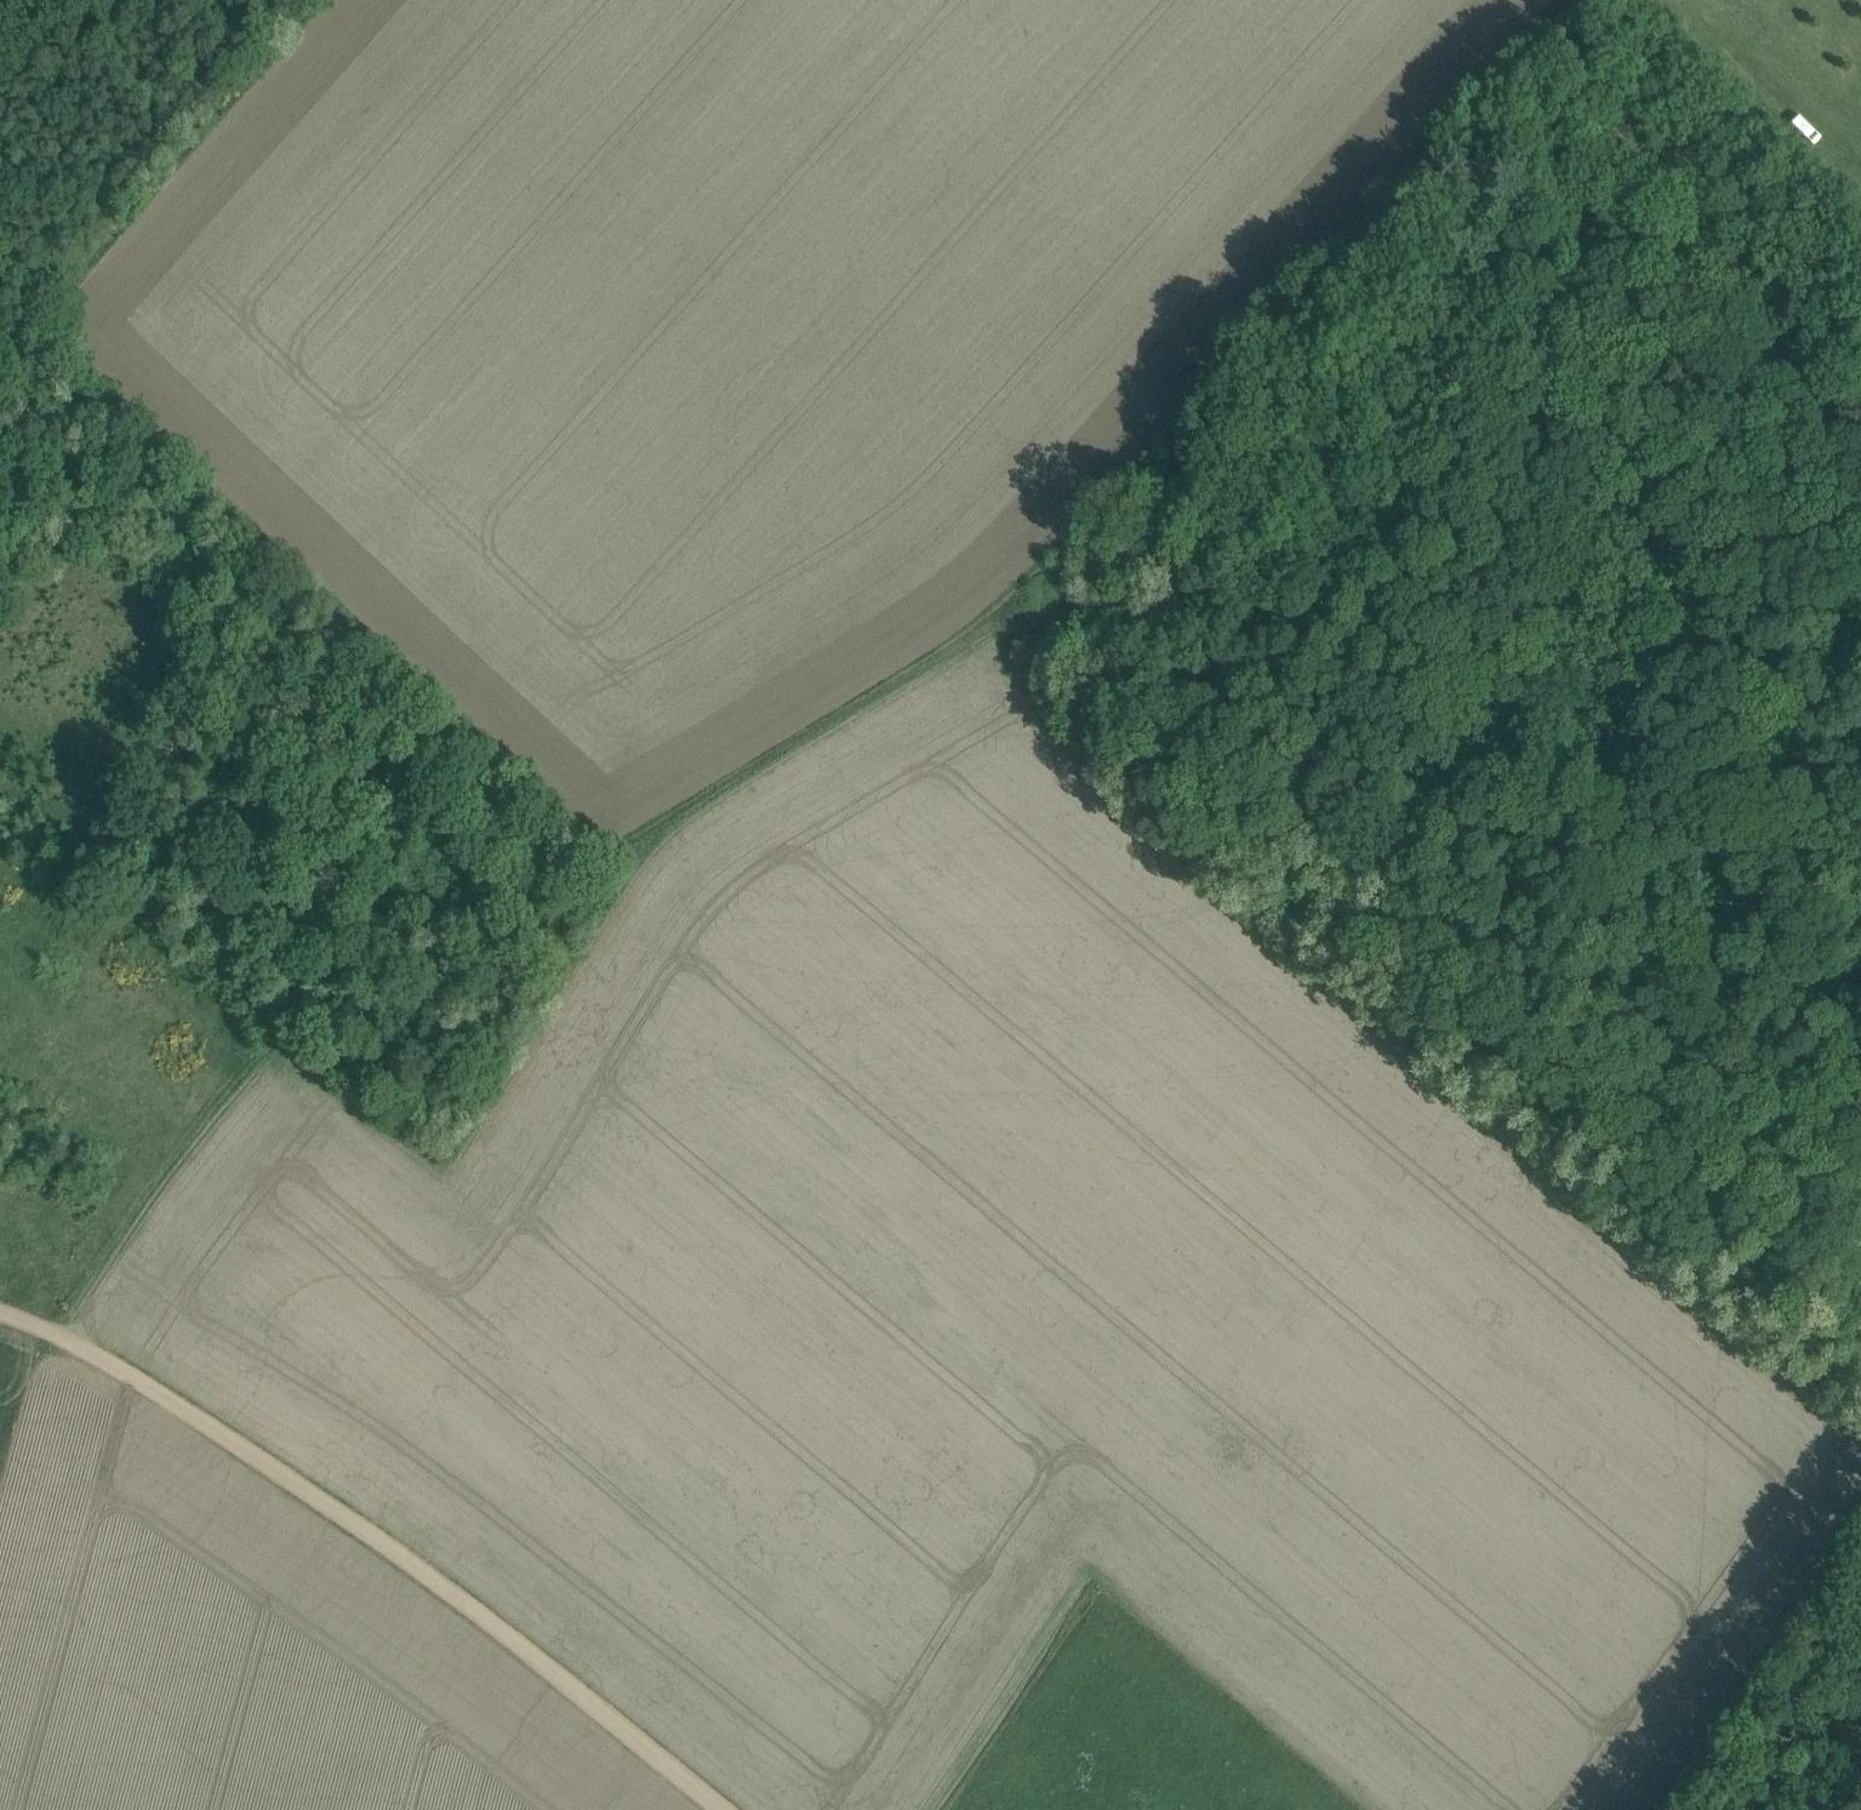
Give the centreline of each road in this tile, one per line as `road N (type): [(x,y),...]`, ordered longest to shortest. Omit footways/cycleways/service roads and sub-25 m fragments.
road 1 (track): [(1558,31),(1080,571),(808,747),(423,947),(289,1037),(184,1158),(58,1335)]
road 2 (track): [(727,1809),(387,1544),(132,1378),(0,1313)]

